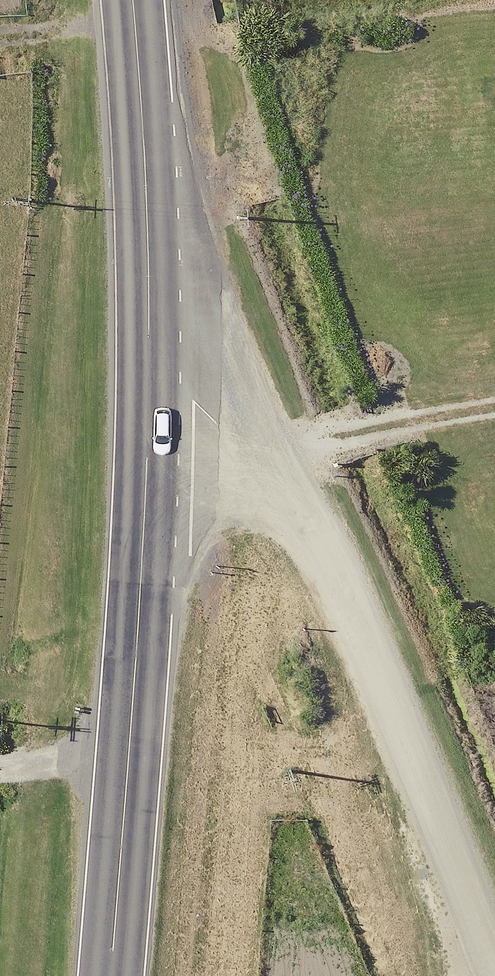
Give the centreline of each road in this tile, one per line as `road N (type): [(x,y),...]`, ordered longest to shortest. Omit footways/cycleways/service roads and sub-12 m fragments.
road 1 (unclassified): [(149,395),(193,397),(290,502),(343,590),(494,971)]
road 2 (trunk): [(149,395),(141,616),(109,975)]
road 3 (trunk): [(133,0),(149,212),(149,395)]

